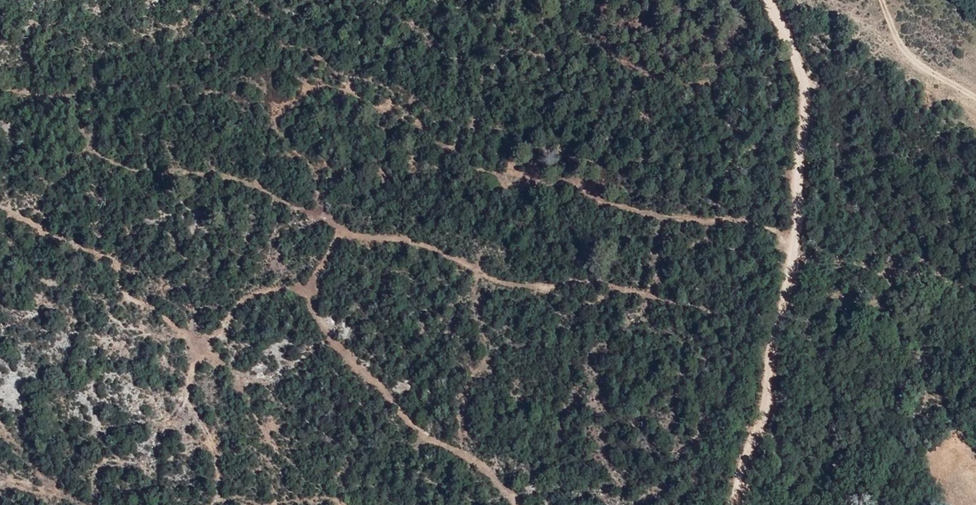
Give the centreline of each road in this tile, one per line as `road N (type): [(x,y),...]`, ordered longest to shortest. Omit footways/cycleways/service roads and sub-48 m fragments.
road 1 (track): [(722,504),(762,410),(799,239),(807,86),(762,0)]

